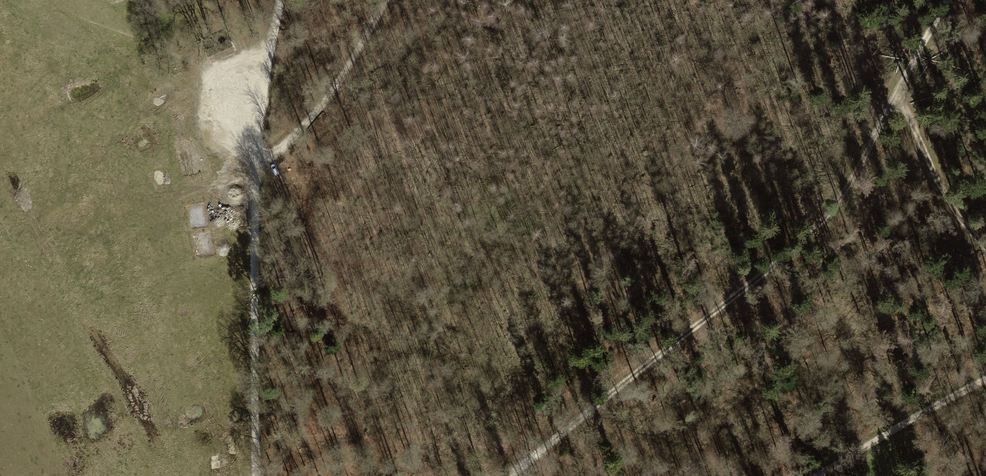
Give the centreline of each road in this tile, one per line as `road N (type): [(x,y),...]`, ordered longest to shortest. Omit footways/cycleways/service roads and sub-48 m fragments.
road 1 (track): [(510,475),(817,223),(953,0)]
road 2 (track): [(387,0),(332,93),(262,165),(252,326),(256,475)]
road 3 (track): [(262,116),(204,67),(57,0)]
road 4 (track): [(814,475),(985,380)]
road 5 (track): [(985,246),(957,215),(899,91)]
road 6 (track): [(280,0),(262,165)]

